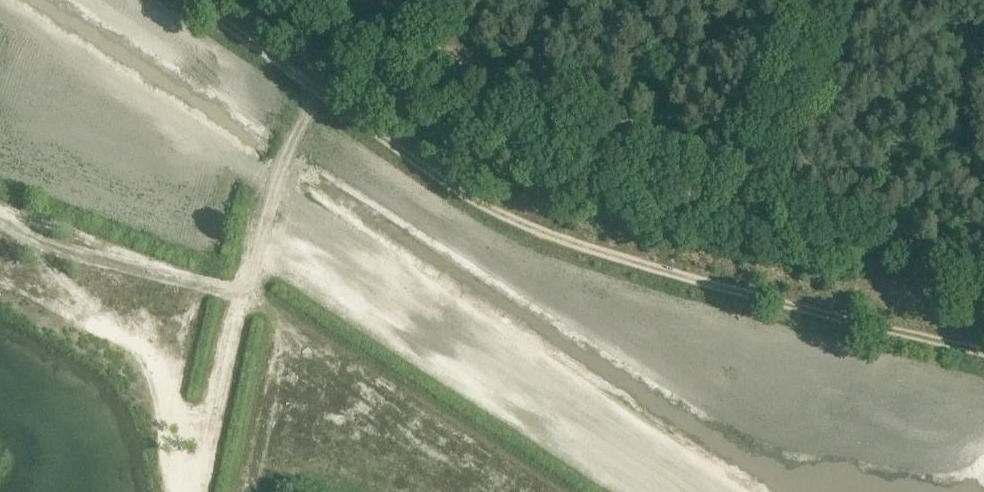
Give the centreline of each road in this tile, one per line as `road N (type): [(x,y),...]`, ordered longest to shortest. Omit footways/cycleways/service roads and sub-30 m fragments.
road 1 (track): [(983,351),(687,278),(546,233),(489,207),(193,0)]
road 2 (track): [(402,0),(505,69),(647,137),(983,260)]
road 3 (track): [(736,173),(814,0)]

